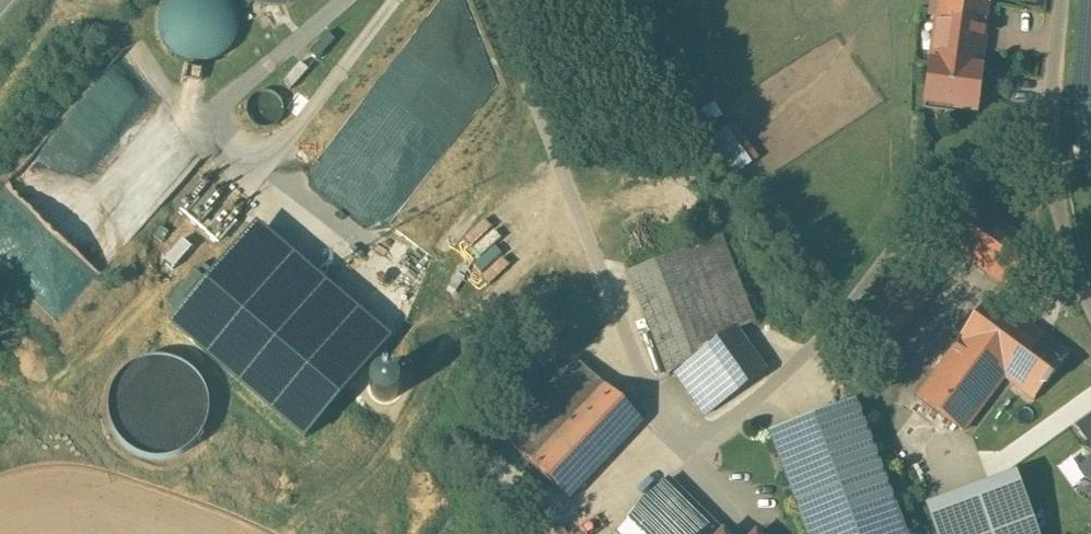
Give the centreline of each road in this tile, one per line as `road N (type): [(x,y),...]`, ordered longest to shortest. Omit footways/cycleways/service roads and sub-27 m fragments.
road 1 (unclassified): [(1090,308),(1051,188),(1062,0)]

